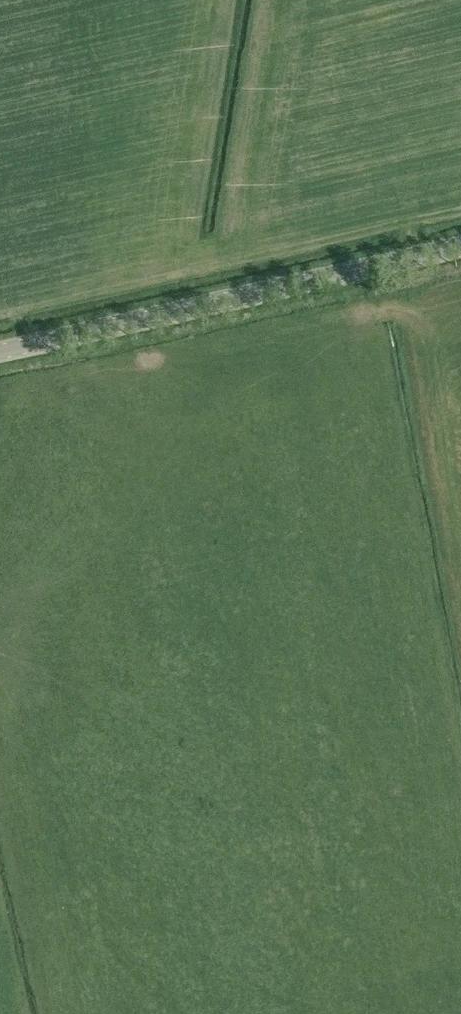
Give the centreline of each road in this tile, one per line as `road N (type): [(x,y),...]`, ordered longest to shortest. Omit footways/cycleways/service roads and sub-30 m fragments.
road 1 (tertiary): [(0,358),(460,254)]

